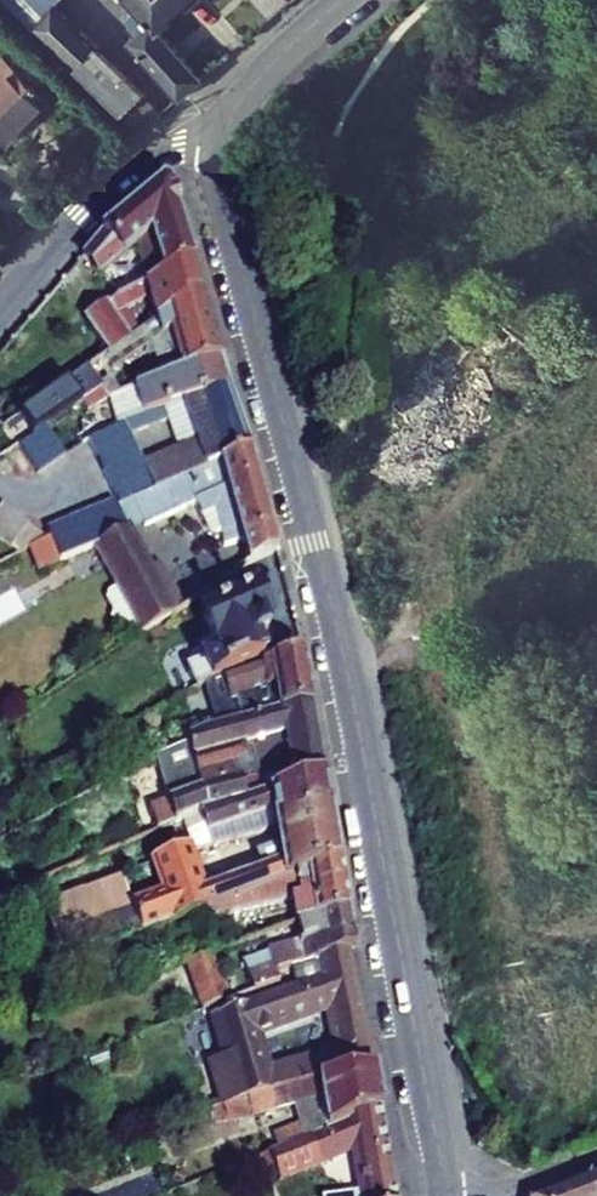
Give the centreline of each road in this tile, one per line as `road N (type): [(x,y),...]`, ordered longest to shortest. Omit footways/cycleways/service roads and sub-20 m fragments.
road 1 (tertiary): [(227,135),(218,194),(345,671),(442,1195)]
road 2 (residential): [(0,312),(120,175),(184,141),(227,135)]
road 3 (tertiary): [(344,0),(266,69),(227,135)]
road 4 (residential): [(466,1195),(596,1156)]

